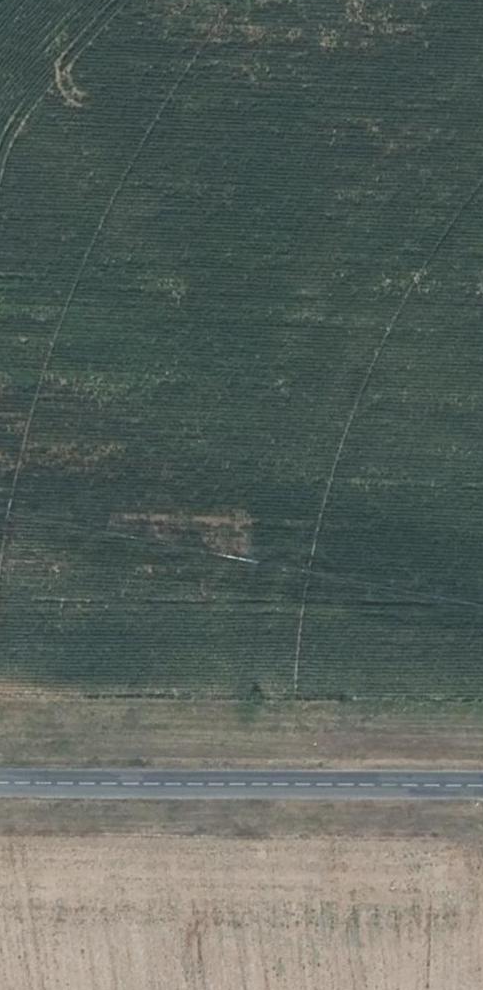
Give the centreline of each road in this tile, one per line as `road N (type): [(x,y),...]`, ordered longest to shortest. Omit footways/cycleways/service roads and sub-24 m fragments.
road 1 (tertiary): [(0,785),(482,788)]

